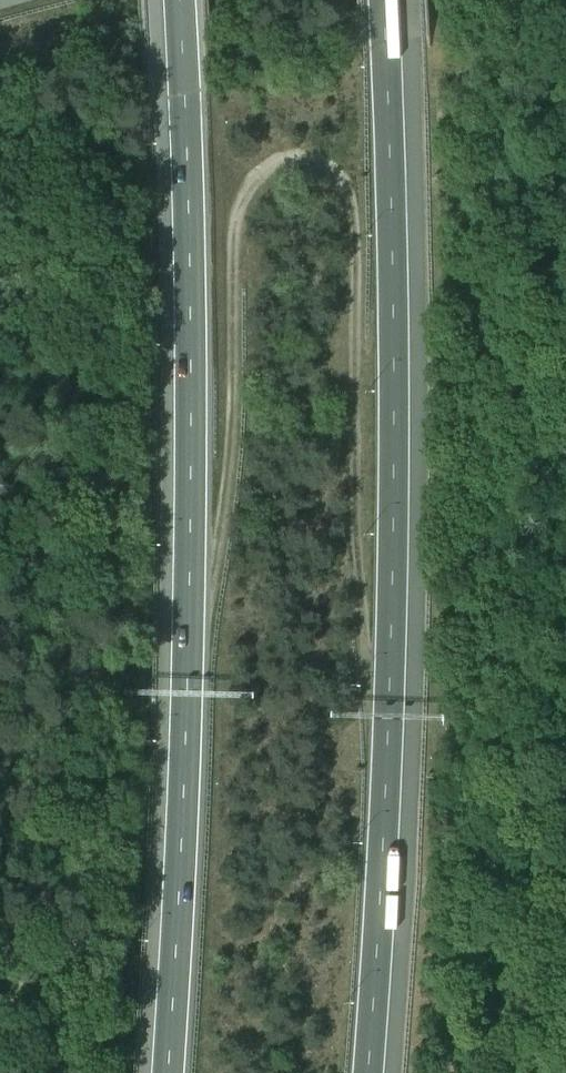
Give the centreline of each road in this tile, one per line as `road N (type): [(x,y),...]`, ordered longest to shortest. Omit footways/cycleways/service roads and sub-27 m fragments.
road 1 (motorway): [(373,1072),(386,872),(395,407),(383,0)]
road 2 (motorway): [(179,0),(189,484),(165,1072)]

